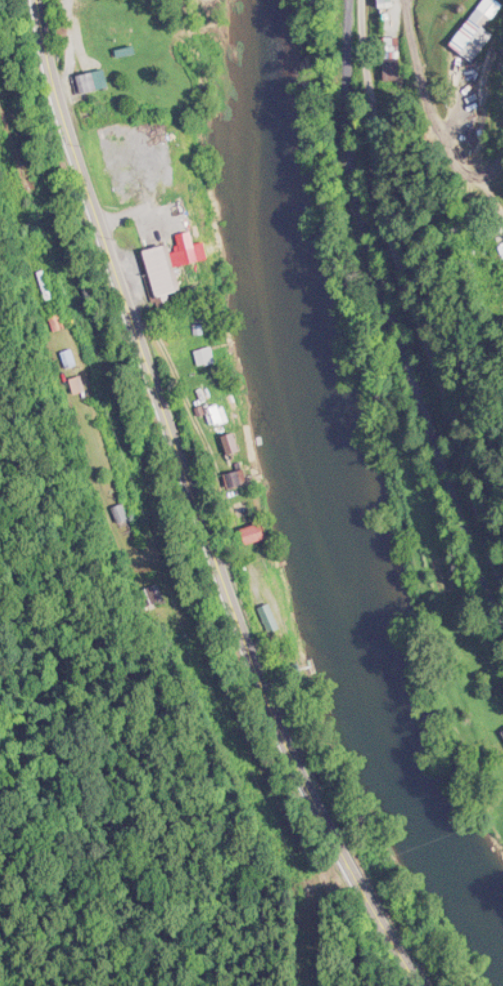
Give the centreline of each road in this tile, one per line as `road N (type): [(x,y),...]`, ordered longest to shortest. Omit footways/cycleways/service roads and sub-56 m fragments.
road 1 (primary): [(38,0),(77,164),(235,620),(284,742),(359,886),(423,985)]
road 2 (residential): [(502,526),(458,423),(389,178),(376,0)]

